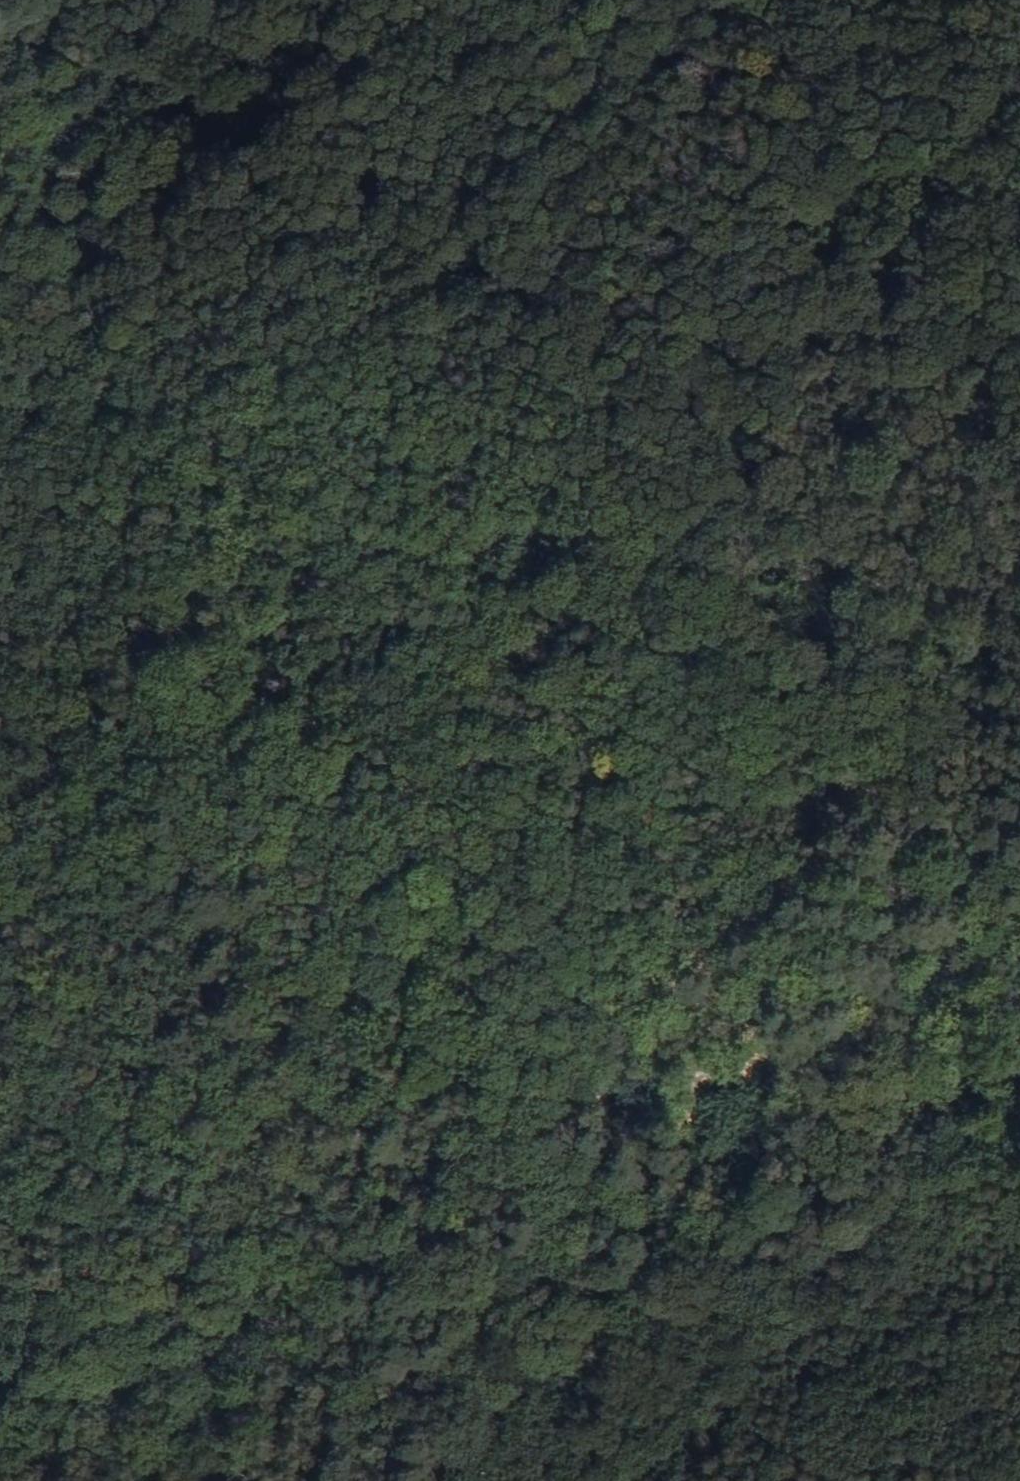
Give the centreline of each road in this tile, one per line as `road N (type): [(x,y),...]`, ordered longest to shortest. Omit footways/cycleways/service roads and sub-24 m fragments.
road 1 (track): [(61,0),(45,74),(83,314),(26,434),(0,436)]

